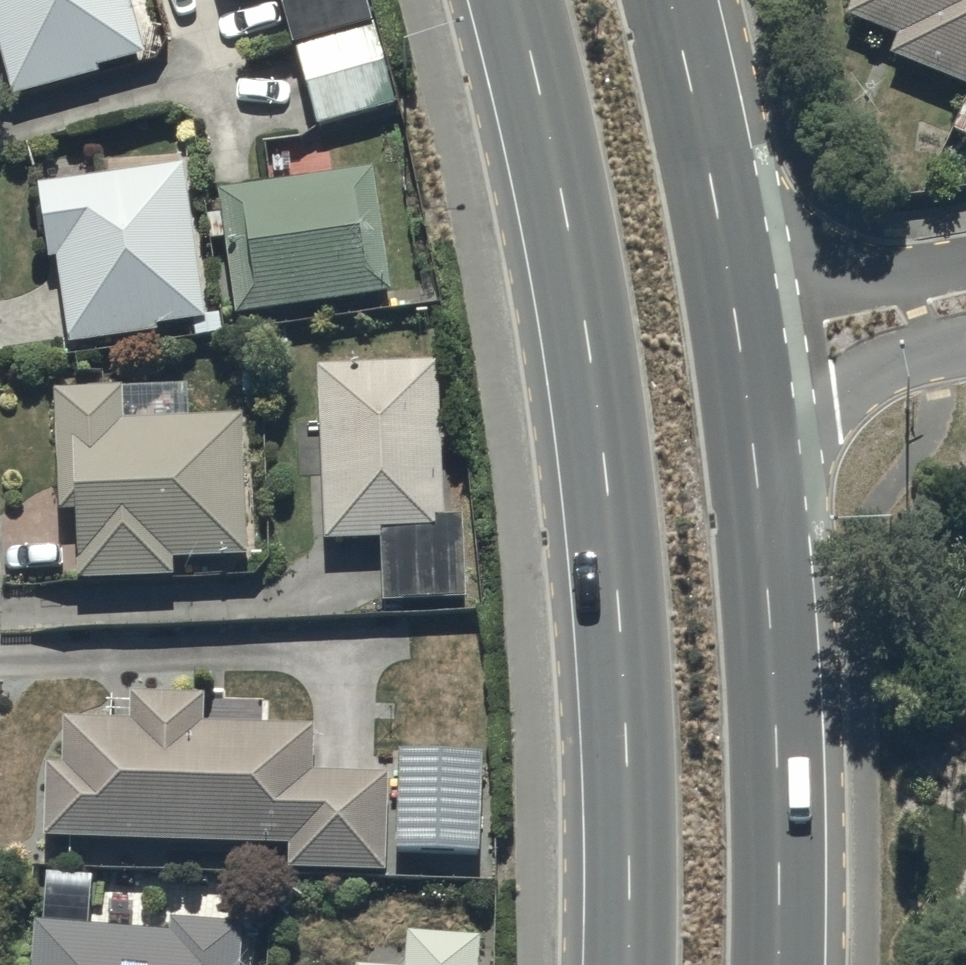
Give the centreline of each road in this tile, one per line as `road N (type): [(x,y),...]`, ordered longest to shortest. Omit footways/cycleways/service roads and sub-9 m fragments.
road 1 (trunk): [(628,964),(621,628),(608,491),(591,356),(516,0)]
road 2 (trunk): [(739,346),(770,613),(778,964)]
road 3 (trunk): [(671,0),(739,346)]
road 4 (residential): [(739,346),(965,309)]

